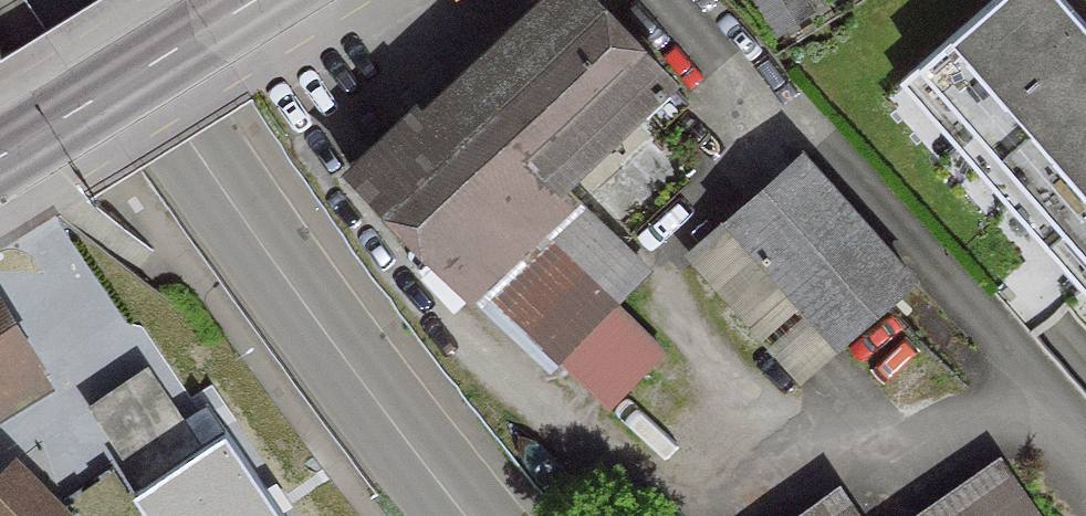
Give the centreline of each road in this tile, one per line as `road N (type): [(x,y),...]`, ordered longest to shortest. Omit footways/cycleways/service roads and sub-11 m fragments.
road 1 (residential): [(464,515),(197,153),(102,0)]
road 2 (primary): [(0,143),(238,0)]

